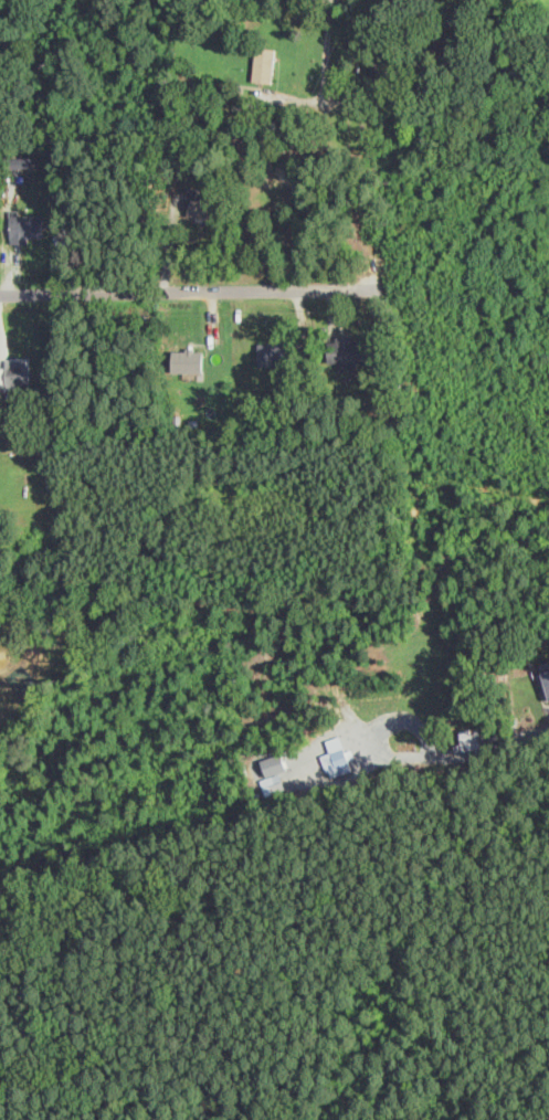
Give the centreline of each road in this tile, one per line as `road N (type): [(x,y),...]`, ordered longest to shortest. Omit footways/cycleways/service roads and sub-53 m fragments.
road 1 (residential): [(0,289),(392,286)]

